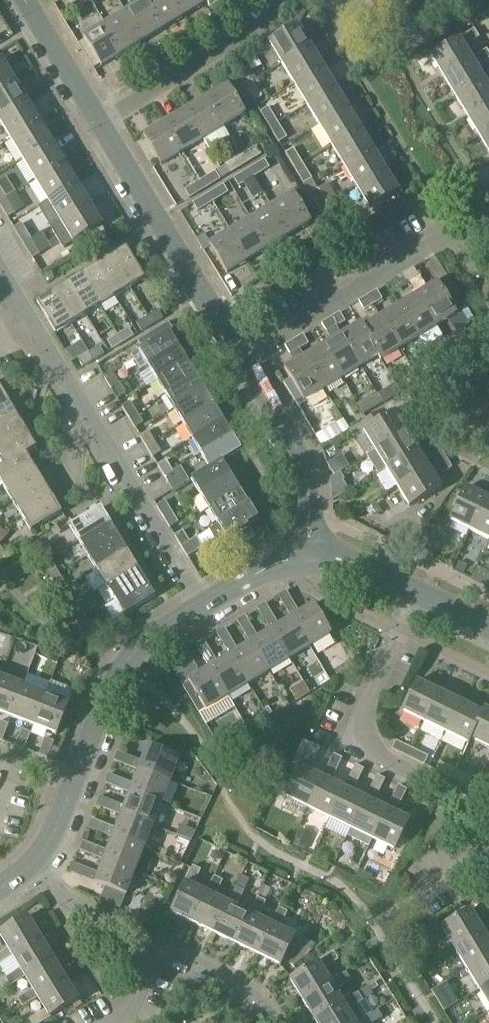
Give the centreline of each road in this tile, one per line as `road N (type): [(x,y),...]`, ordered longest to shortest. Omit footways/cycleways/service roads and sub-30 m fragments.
road 1 (residential): [(21,315),(204,608)]
road 2 (residential): [(416,597),(359,728),(367,751),(451,795),(488,848)]
road 3 (residential): [(488,234),(445,234),(240,355)]
road 4 (residential): [(240,355),(99,130)]
road 5 (residential): [(284,0),(271,23),(99,130)]
road 6 (residential): [(76,781),(119,670),(204,608)]
road 7 (residential): [(310,548),(306,471),(240,355)]
road 8 (residential): [(24,872),(160,945)]
road 9 (residential): [(99,130),(26,0)]
road 10 (residential): [(160,945),(260,1003),(272,1022)]
road 11 (residential): [(204,608),(310,548)]

